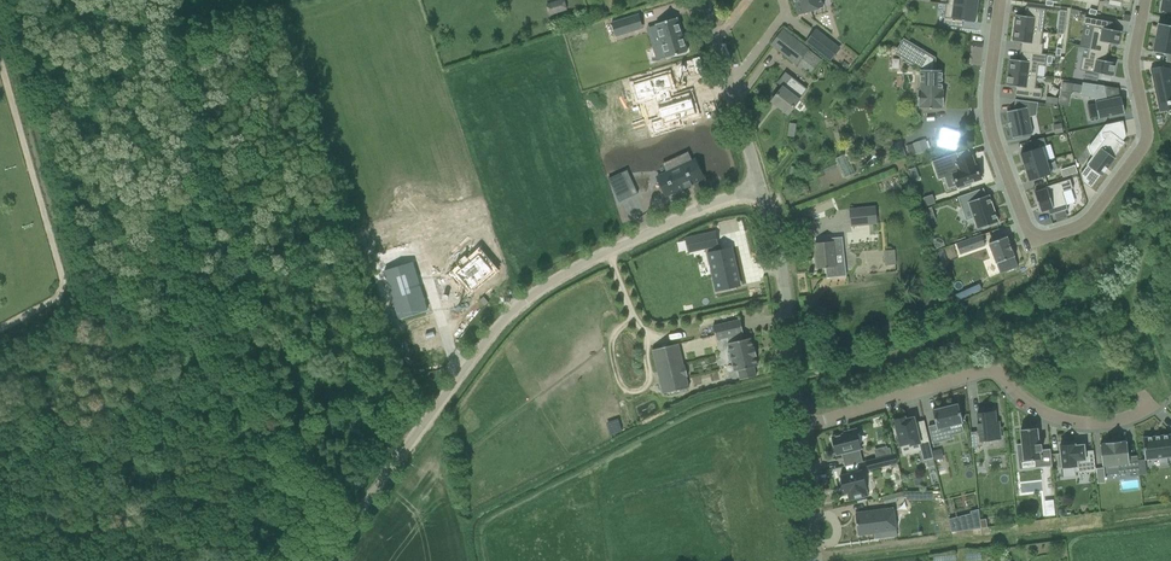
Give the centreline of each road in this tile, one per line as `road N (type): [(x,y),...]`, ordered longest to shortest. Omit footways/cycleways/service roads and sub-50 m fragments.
road 1 (unclassified): [(324,560),(460,372),(538,288),(762,183)]
road 2 (residential): [(1145,0),(1134,65),(1143,146),(1087,221),(1047,236),(1027,228),(990,122),(1000,0)]
road 3 (residential): [(1155,407),(1121,420),(1066,418),(1013,390),(994,369),(803,428)]
road 4 (unclassified): [(803,428),(780,251),(762,183)]
road 5 (unclassified): [(762,183),(705,0)]
road 6 (unclassified): [(818,560),(803,428)]

